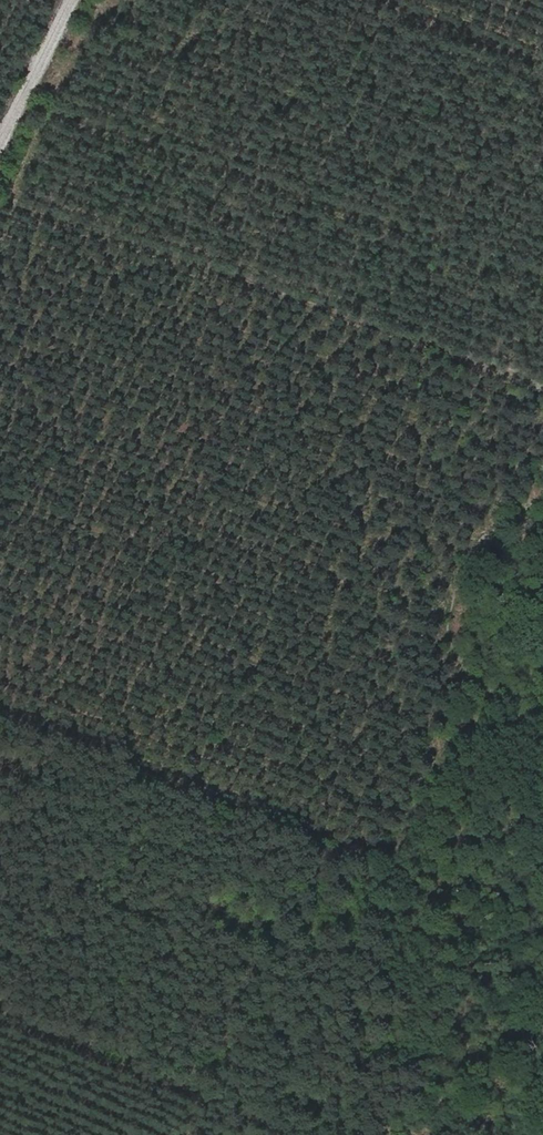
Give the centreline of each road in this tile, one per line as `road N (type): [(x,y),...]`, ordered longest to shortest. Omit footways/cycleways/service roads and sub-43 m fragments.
road 1 (track): [(75,0),(0,149)]

